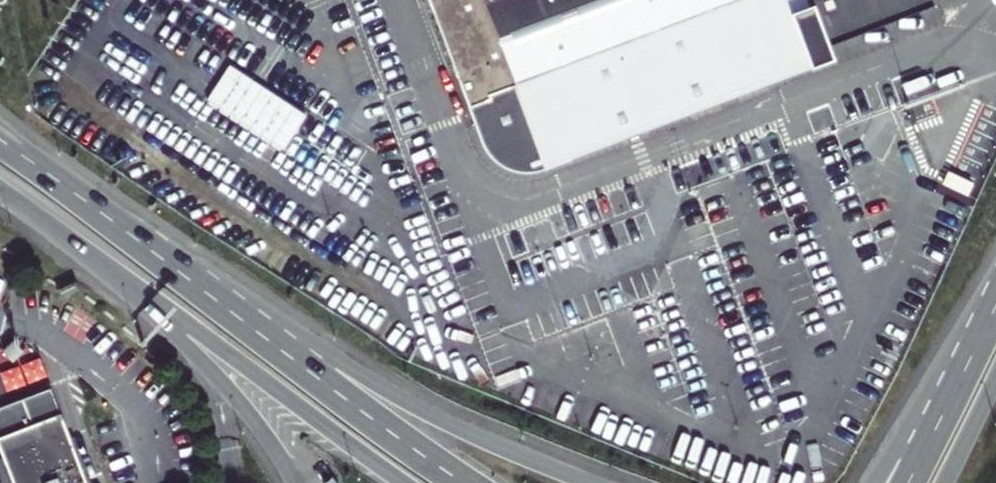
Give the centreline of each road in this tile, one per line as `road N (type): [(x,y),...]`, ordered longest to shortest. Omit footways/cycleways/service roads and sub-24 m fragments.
road 1 (tertiary): [(596,482),(470,434),(314,343),(255,331)]
road 2 (motorway): [(109,268),(406,482)]
road 3 (tertiary): [(255,331),(0,140)]
road 4 (tertiary): [(109,268),(239,401),(296,482)]
road 5 (motorway): [(464,482),(255,331)]
road 6 (tertiary): [(995,290),(873,482)]
road 7 (primary): [(995,304),(906,482)]
road 8 (tertiary): [(0,186),(109,268)]

